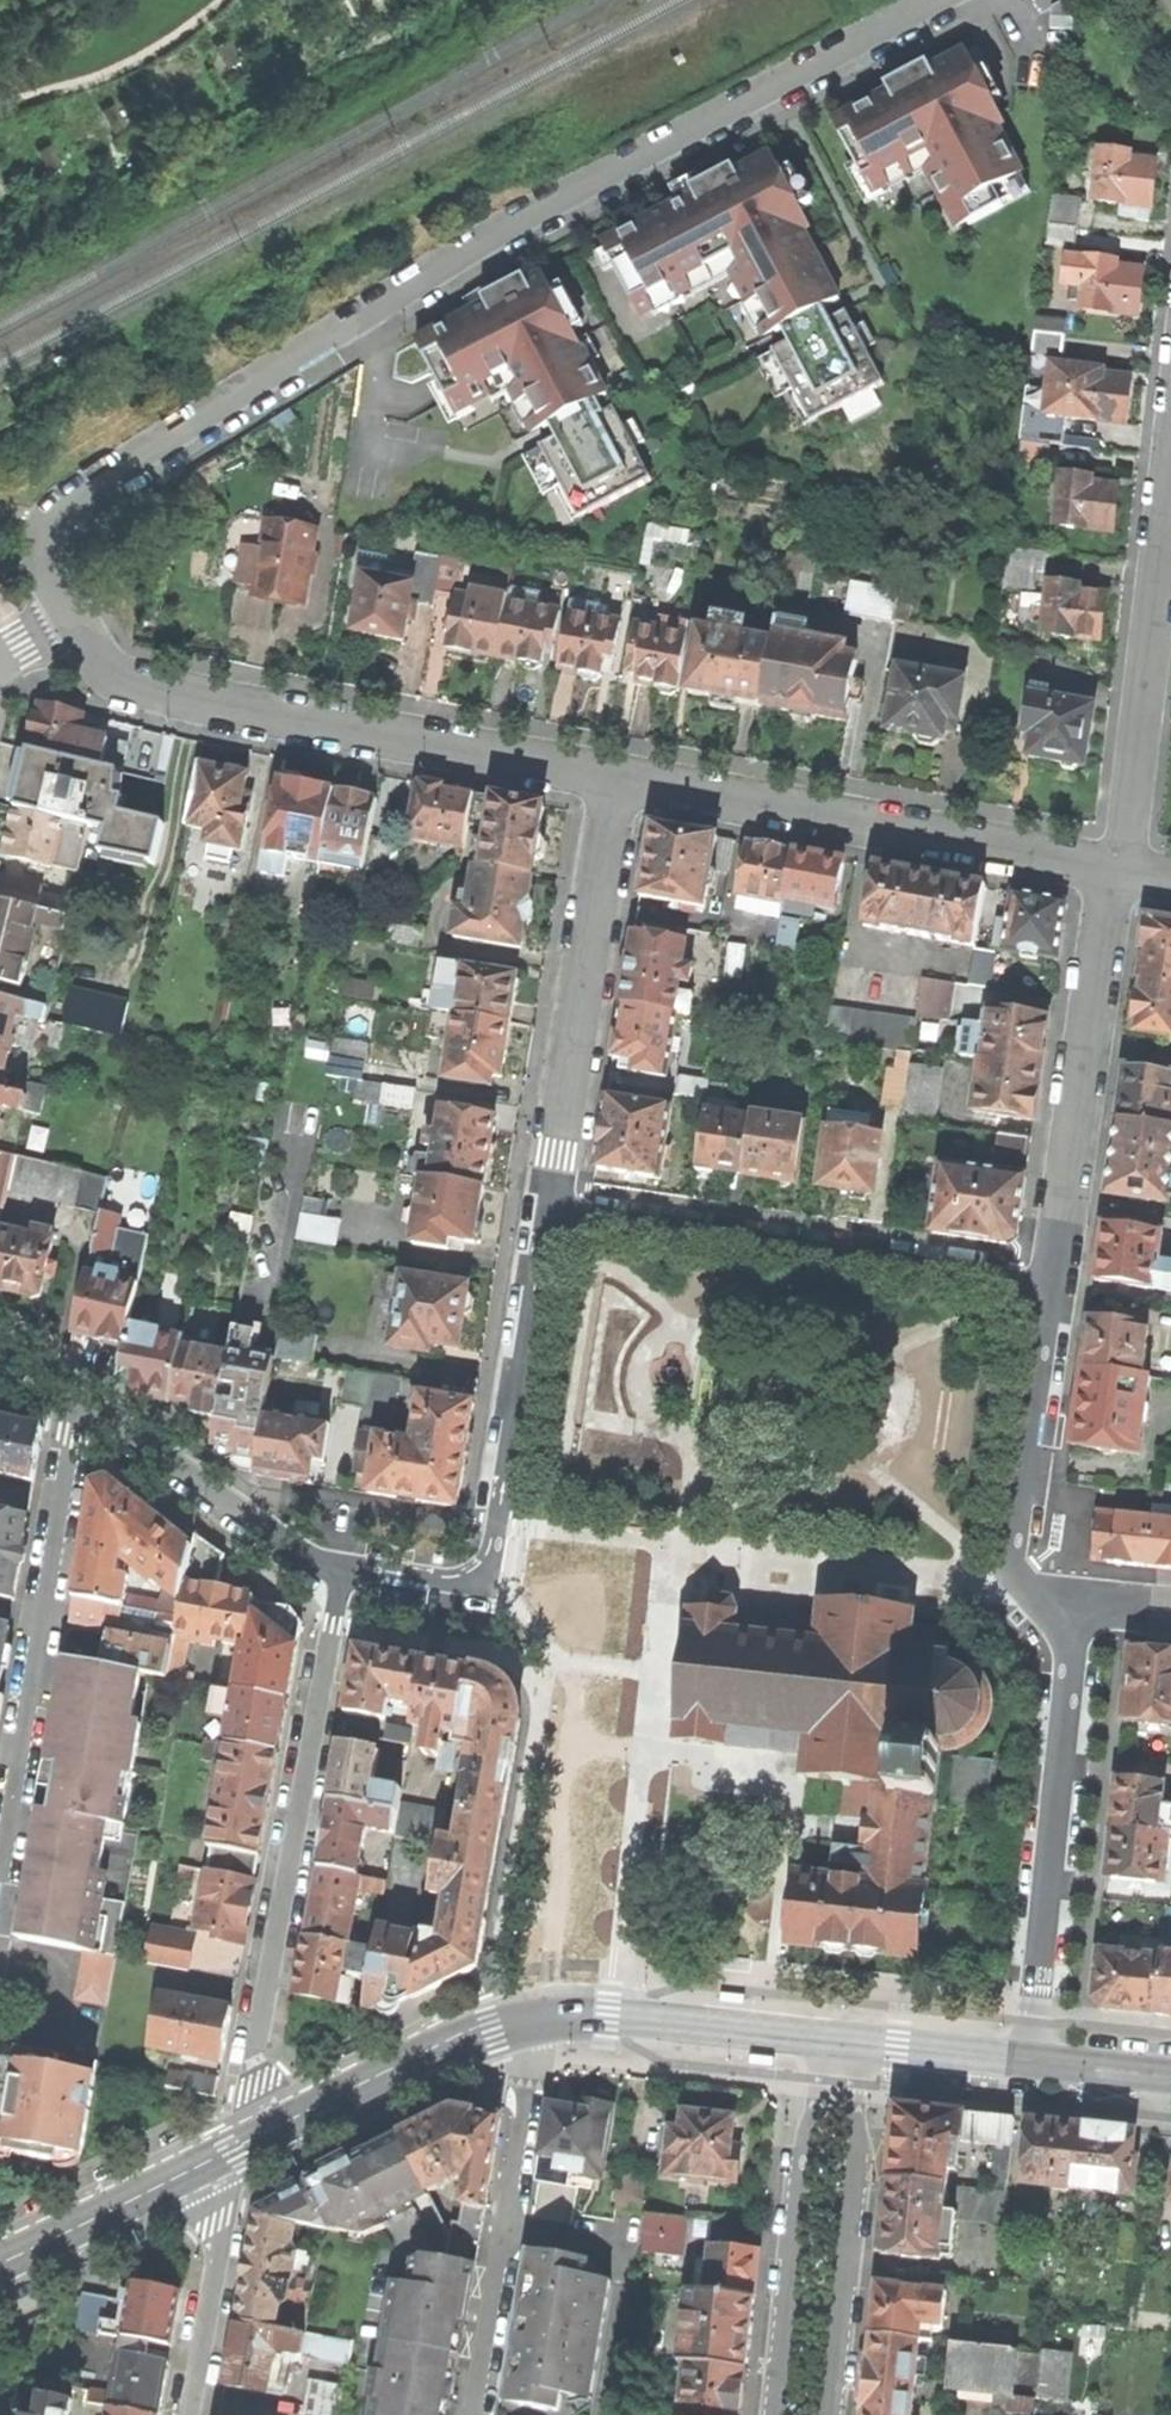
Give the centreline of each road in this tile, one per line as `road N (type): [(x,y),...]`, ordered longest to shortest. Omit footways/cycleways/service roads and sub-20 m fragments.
road 1 (residential): [(74,621),(45,555),(54,516),(81,490),(445,261),(936,0)]
road 2 (residential): [(615,780),(172,696),(114,672),(74,621)]
road 3 (residential): [(273,2129),(254,2059),(346,1569)]
road 4 (residential): [(346,1569),(472,1587),(491,1574),(549,1206)]
road 5 (residential): [(1117,869),(615,780)]
road 6 (residential): [(549,1206),(1051,1283)]
road 7 (residential): [(1027,2061),(1067,1691),(1060,1648),(1026,1597)]
road 8 (residential): [(80,1399),(0,1861)]
road 9 (residential): [(549,1206),(615,780)]
road 10 (residential): [(1051,1283),(1117,869)]
road 11 (residential): [(536,2014),(471,2414)]
road 12 (residential): [(1117,869),(1170,478)]
road 13 (residential): [(823,2039),(774,2414)]
road 14 (residential): [(832,2414),(857,2182),(861,2043)]
road 15 (residential): [(1026,1597),(1013,1563),(1051,1283)]
road 16 (residential): [(80,1399),(256,1529),(346,1569)]
road 17 (secondary): [(273,2129),(463,2033),(536,2014)]
road 18 (secondary): [(536,2014),(823,2039)]
road 19 (residential): [(191,2414),(218,2239),(192,2170)]
road 20 (secondary): [(0,2264),(192,2170)]
road 21 (secondary): [(861,2043),(1027,2061)]
road 22 (residential): [(1170,1612),(1026,1597)]
road 23 (secondary): [(1027,2061),(1170,2077)]

